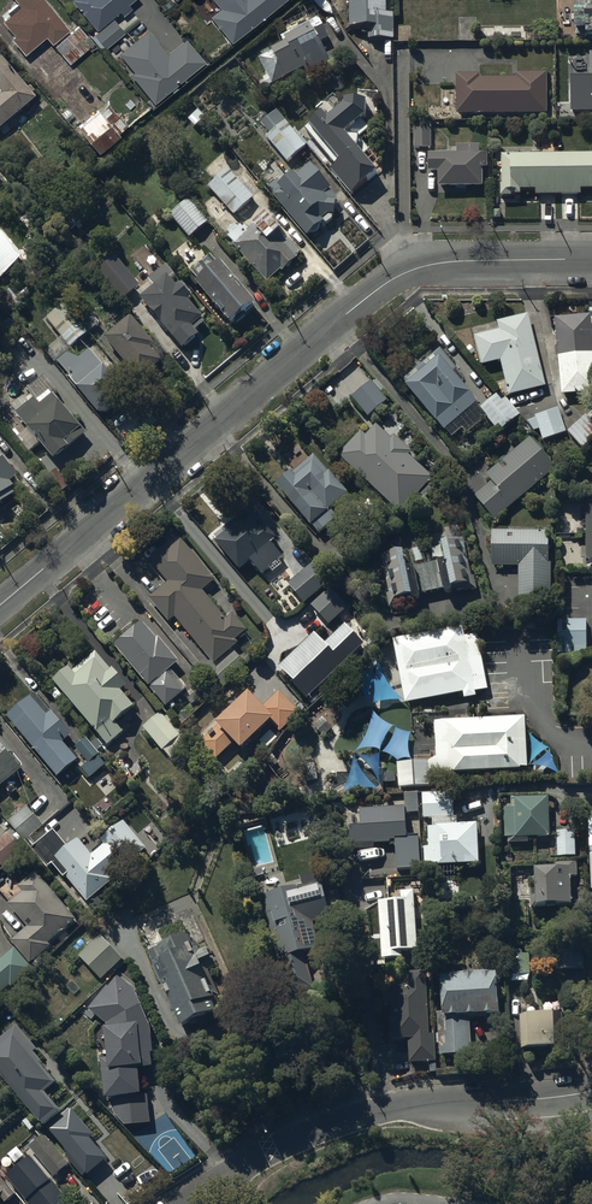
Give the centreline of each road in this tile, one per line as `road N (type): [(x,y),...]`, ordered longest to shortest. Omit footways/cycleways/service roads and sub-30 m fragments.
road 1 (unclassified): [(591,260),(452,263),(405,274),(0,607)]
road 2 (unclassified): [(591,1091),(374,1117),(274,1156),(203,1203)]

